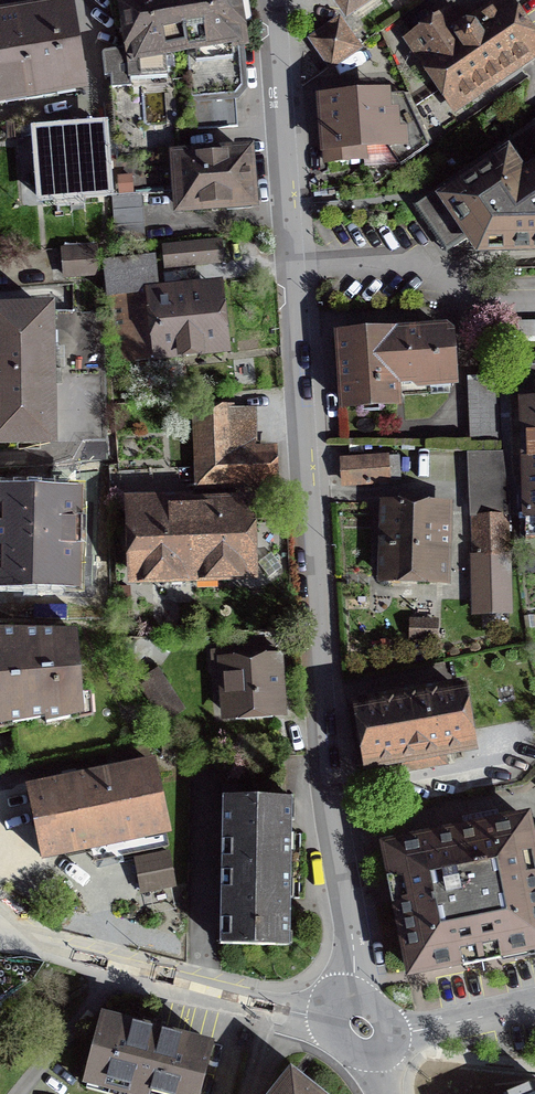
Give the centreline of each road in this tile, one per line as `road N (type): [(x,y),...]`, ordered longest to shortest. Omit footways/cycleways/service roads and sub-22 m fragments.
road 1 (residential): [(271,0),(327,789),(356,994)]
road 2 (residential): [(327,1019),(122,968)]
road 3 (residential): [(122,968),(20,1093)]
road 4 (residential): [(393,1032),(534,1001)]
road 5 (residential): [(122,968),(0,921)]

